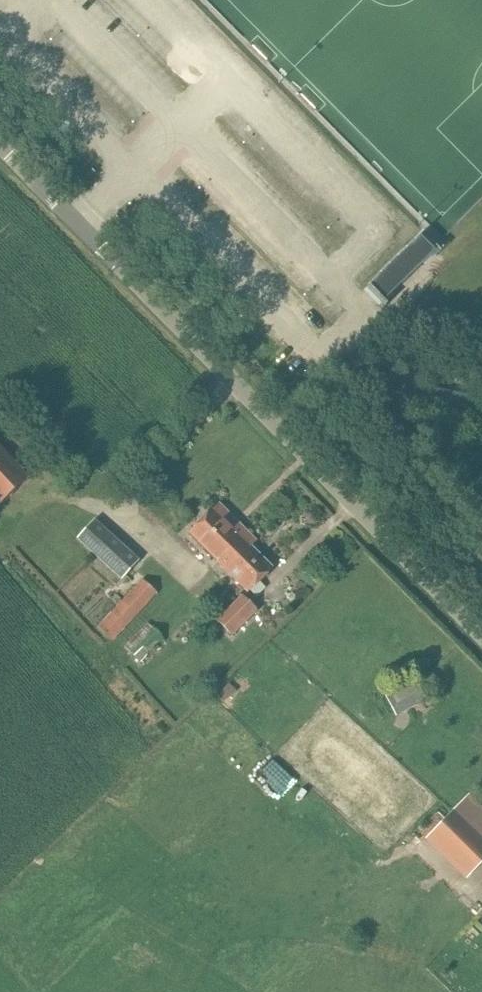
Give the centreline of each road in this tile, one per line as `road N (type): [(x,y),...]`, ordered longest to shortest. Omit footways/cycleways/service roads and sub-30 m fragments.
road 1 (residential): [(481,633),(0,143)]

